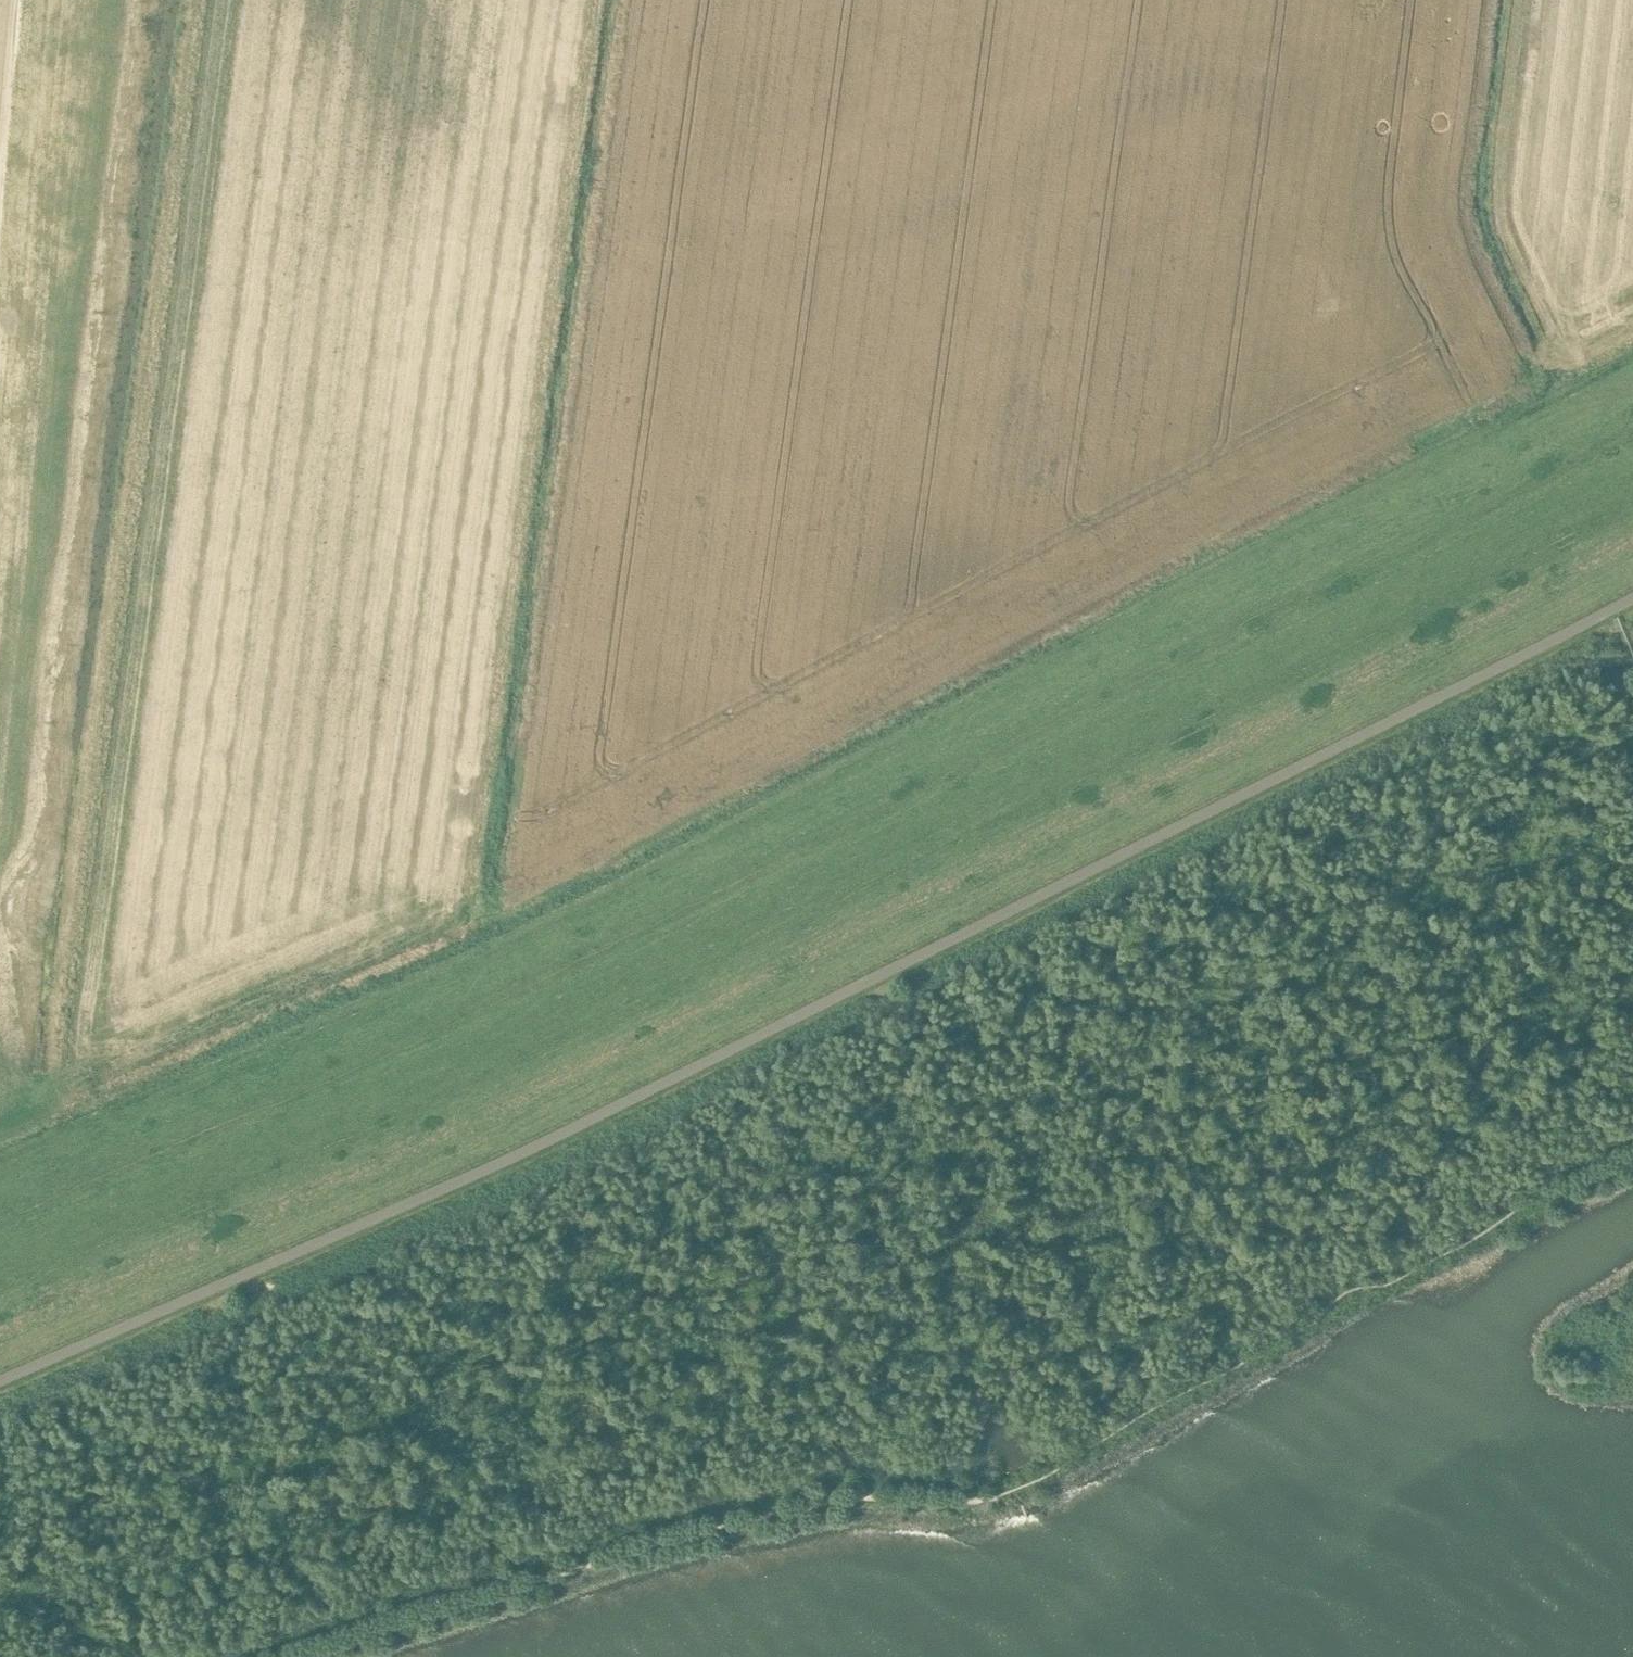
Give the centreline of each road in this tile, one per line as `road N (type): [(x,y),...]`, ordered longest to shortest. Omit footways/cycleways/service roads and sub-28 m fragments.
road 1 (track): [(0,1220),(432,1033),(674,915),(1632,425)]

